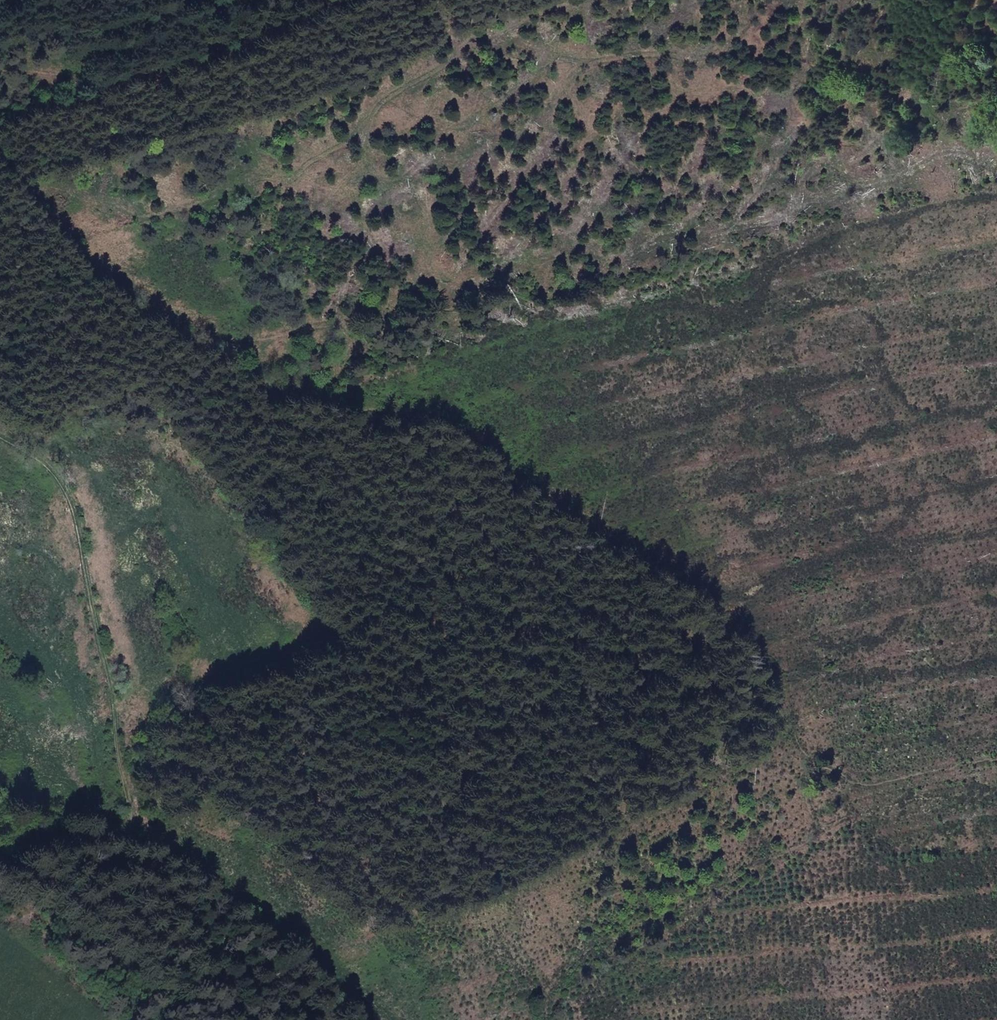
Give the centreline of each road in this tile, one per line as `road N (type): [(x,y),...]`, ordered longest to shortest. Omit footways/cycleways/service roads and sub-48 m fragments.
road 1 (track): [(0,156),(50,226),(121,298),(241,365),(402,419),(596,528),(692,611),(788,729)]
road 2 (track): [(0,421),(80,464),(108,538),(154,800),(125,847),(0,885)]

